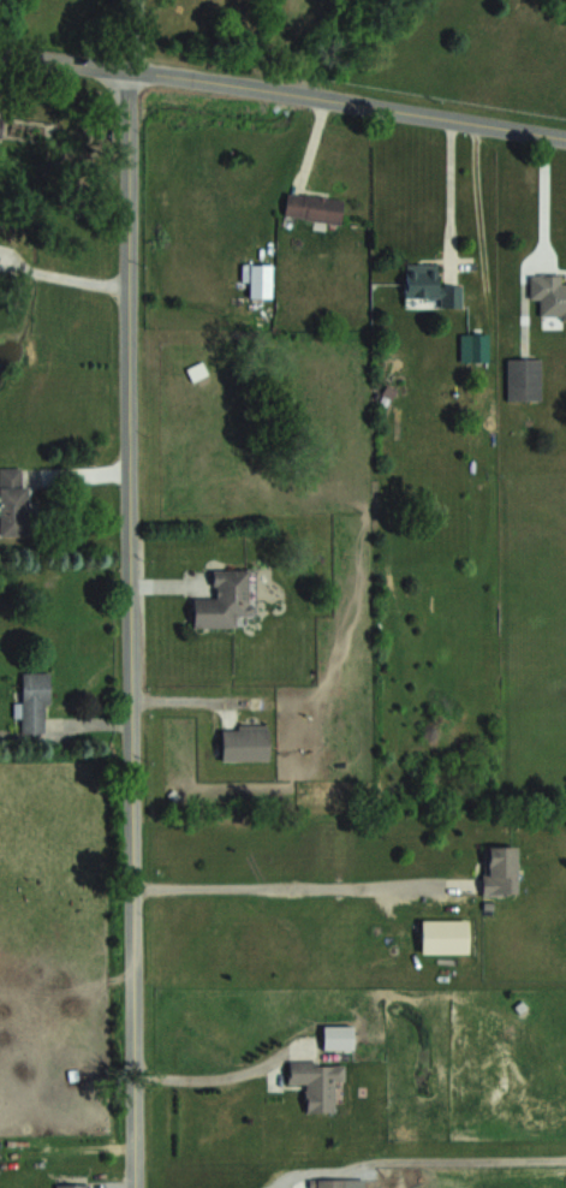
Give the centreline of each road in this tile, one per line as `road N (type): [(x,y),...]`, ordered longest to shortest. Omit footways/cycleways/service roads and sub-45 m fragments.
road 1 (residential): [(134,1187),(127,70)]
road 2 (tertiary): [(0,56),(565,137)]

